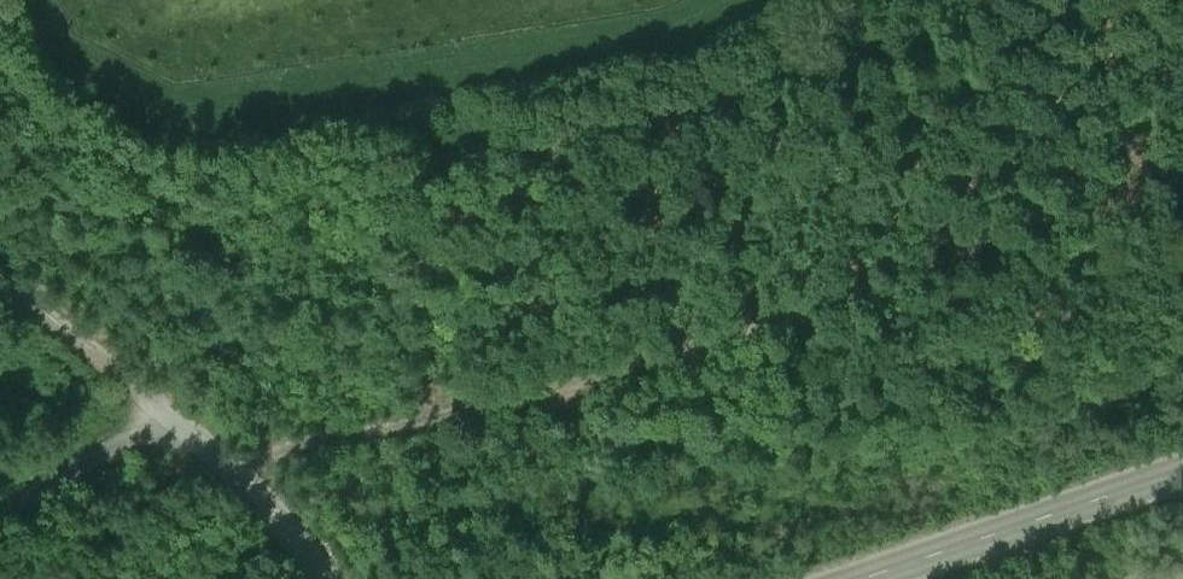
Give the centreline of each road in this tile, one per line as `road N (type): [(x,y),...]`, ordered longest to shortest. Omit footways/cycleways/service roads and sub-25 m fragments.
road 1 (track): [(241,475),(923,299),(1182,206)]
road 2 (track): [(0,268),(241,475),(323,578)]
road 3 (track): [(194,433),(109,451),(0,518)]

